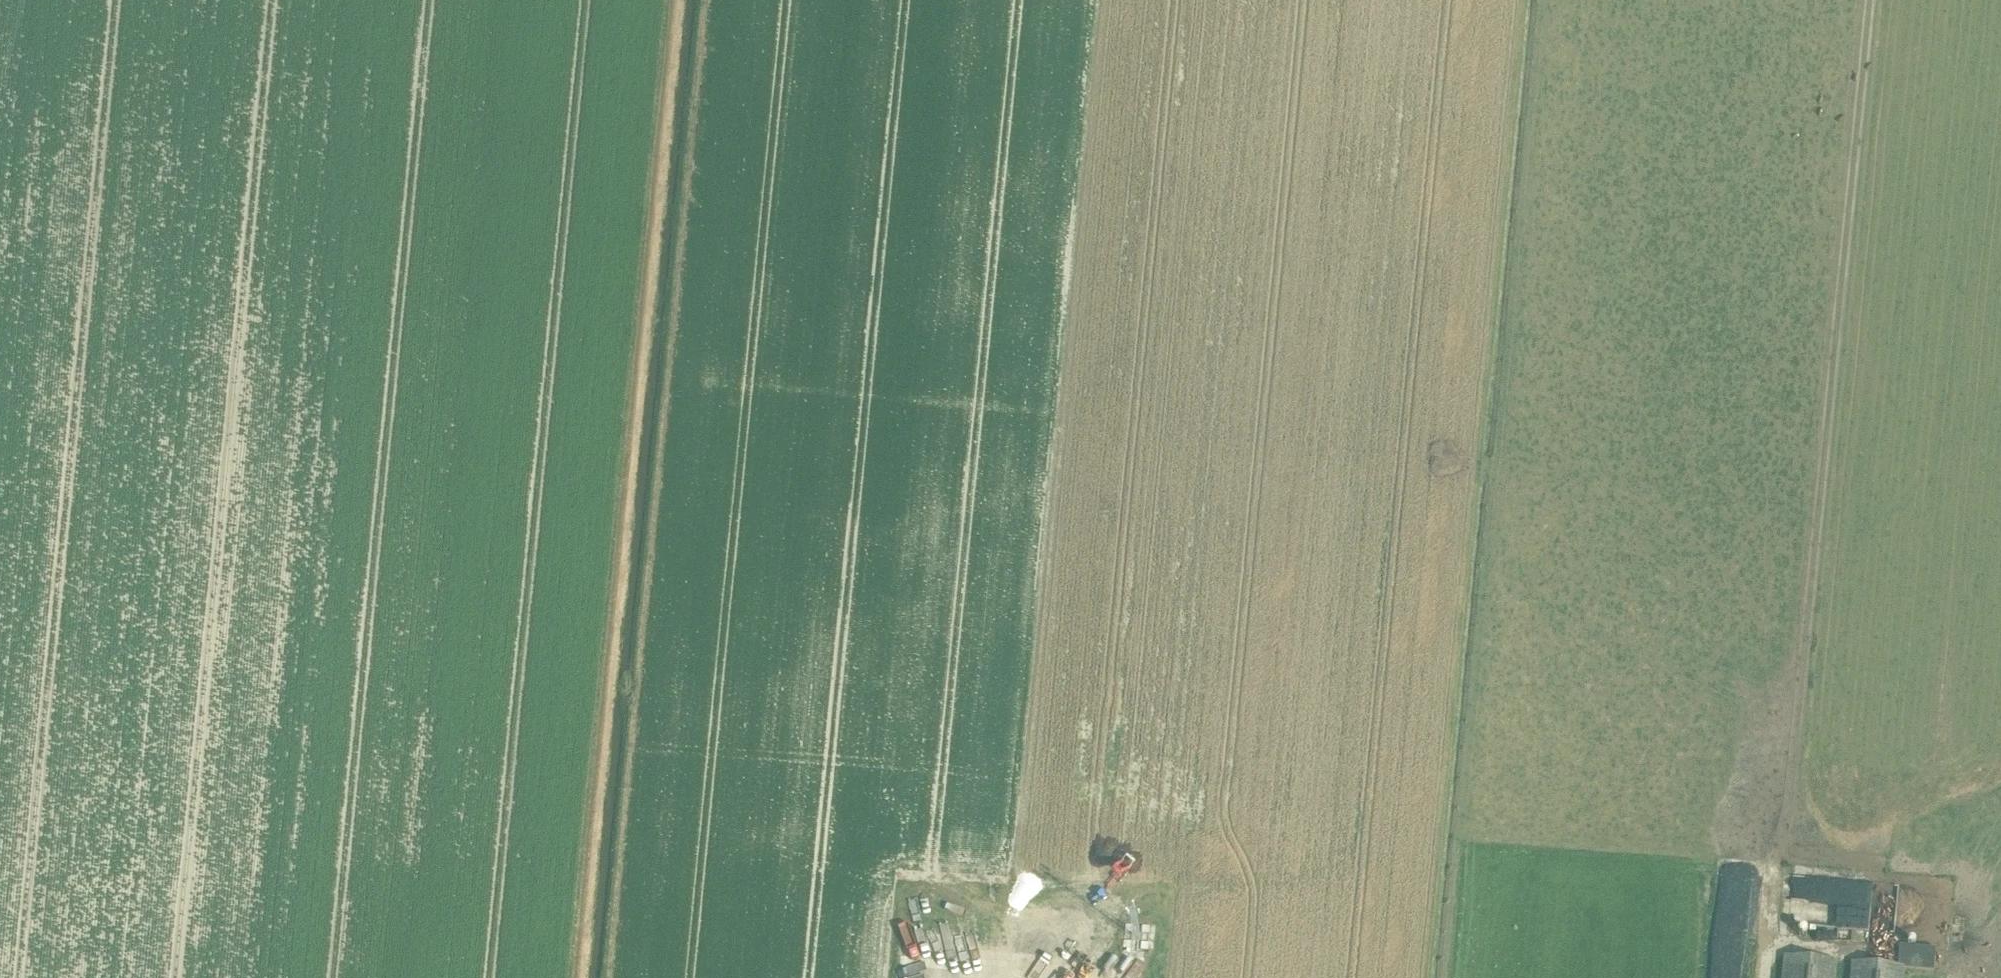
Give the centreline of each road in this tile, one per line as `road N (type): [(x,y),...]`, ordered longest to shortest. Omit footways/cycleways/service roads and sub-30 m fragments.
road 1 (track): [(1778,891),(1830,457),(1870,0)]

